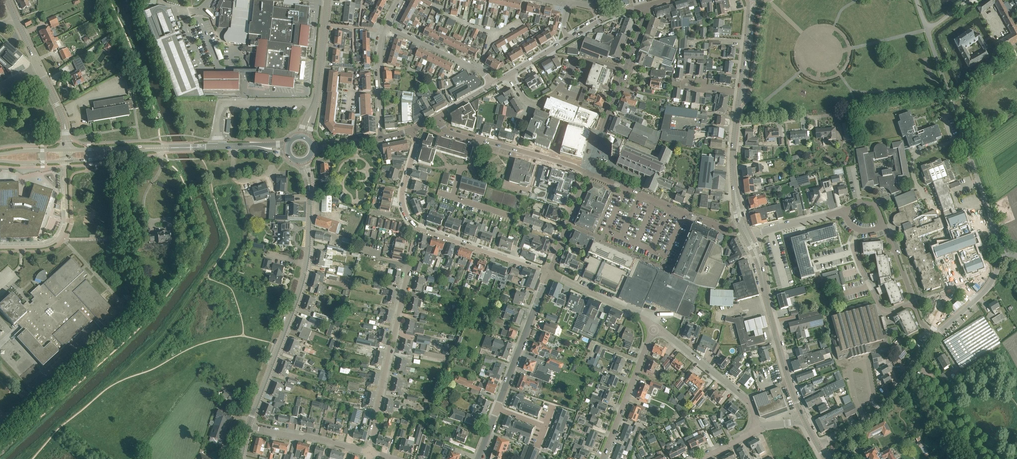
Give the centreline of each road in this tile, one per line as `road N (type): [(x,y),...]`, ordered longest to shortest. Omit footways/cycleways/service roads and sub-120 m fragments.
road 1 (tertiary): [(250,426),(305,273),(311,205),(304,161)]
road 2 (unclassified): [(1005,252),(927,30)]
road 3 (residential): [(369,451),(412,226)]
road 4 (tertiary): [(803,417),(748,236)]
road 5 (unclassified): [(818,444),(880,410),(932,337)]
road 6 (residential): [(625,71),(580,59),(558,91),(535,104),(509,75)]
road 7 (residential): [(758,430),(747,400),(656,327)]
road 8 (residential): [(497,409),(549,273)]
road 9 (residential): [(412,226),(549,273)]
road 10 (residential): [(603,458),(656,327)]
road 11 (unclassified): [(216,147),(226,103),(316,104)]
road 12 (residential): [(707,223),(586,172)]
road 13 (residential): [(492,85),(477,68),(387,26)]
road 14 (residential): [(369,451),(250,426)]
road 15 (residential): [(737,124),(827,116),(842,143)]
road 16 (residential): [(857,231),(852,246),(881,309),(916,304)]
road 17 (residential): [(656,327),(549,273)]

